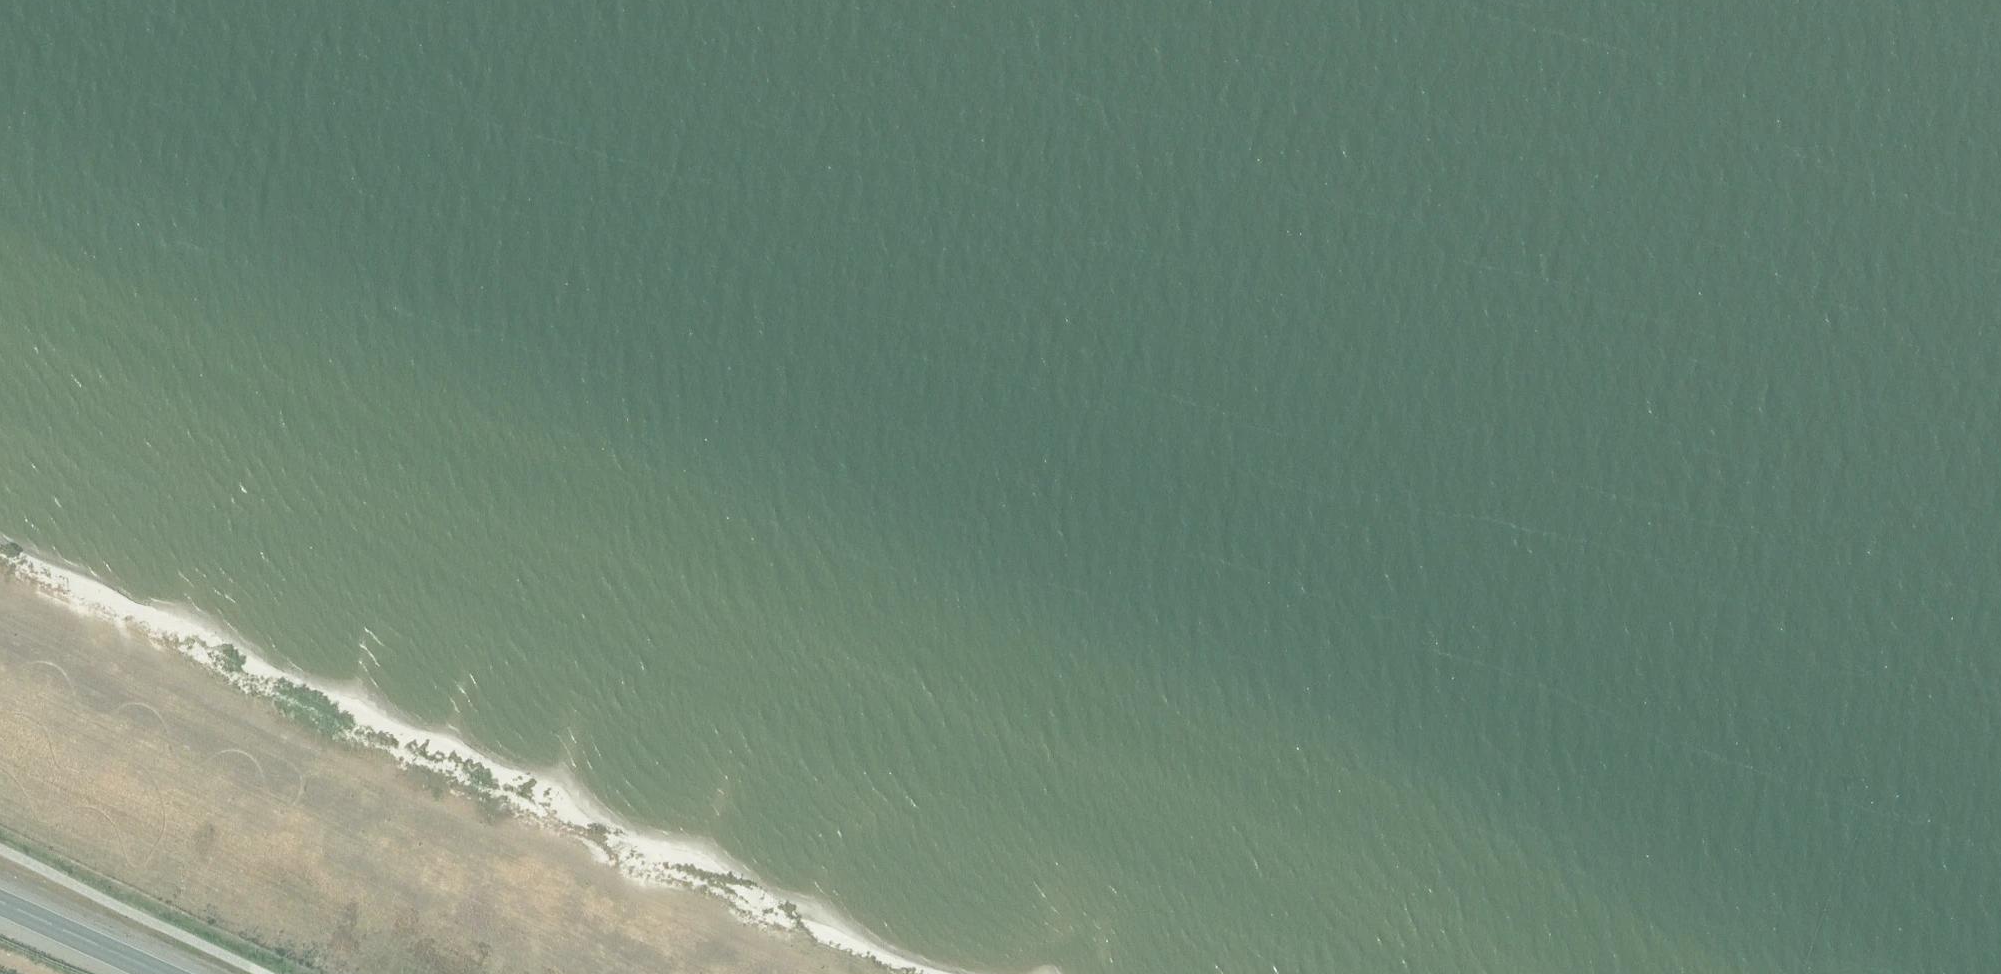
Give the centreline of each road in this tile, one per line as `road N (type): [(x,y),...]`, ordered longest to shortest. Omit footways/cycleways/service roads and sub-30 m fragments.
road 1 (trunk): [(170,973),(0,897)]

